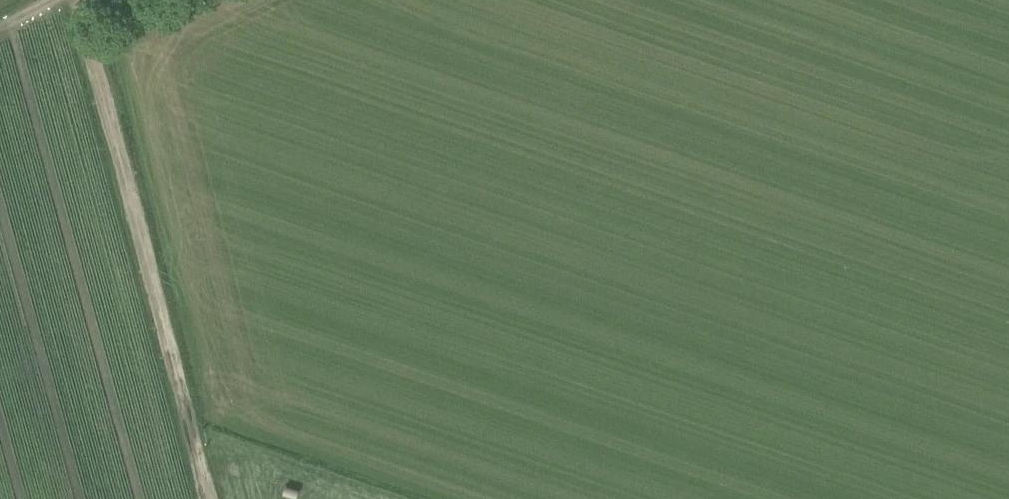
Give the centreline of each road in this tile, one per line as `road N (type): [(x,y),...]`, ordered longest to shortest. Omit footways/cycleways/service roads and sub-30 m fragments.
road 1 (track): [(85,0),(211,498)]

